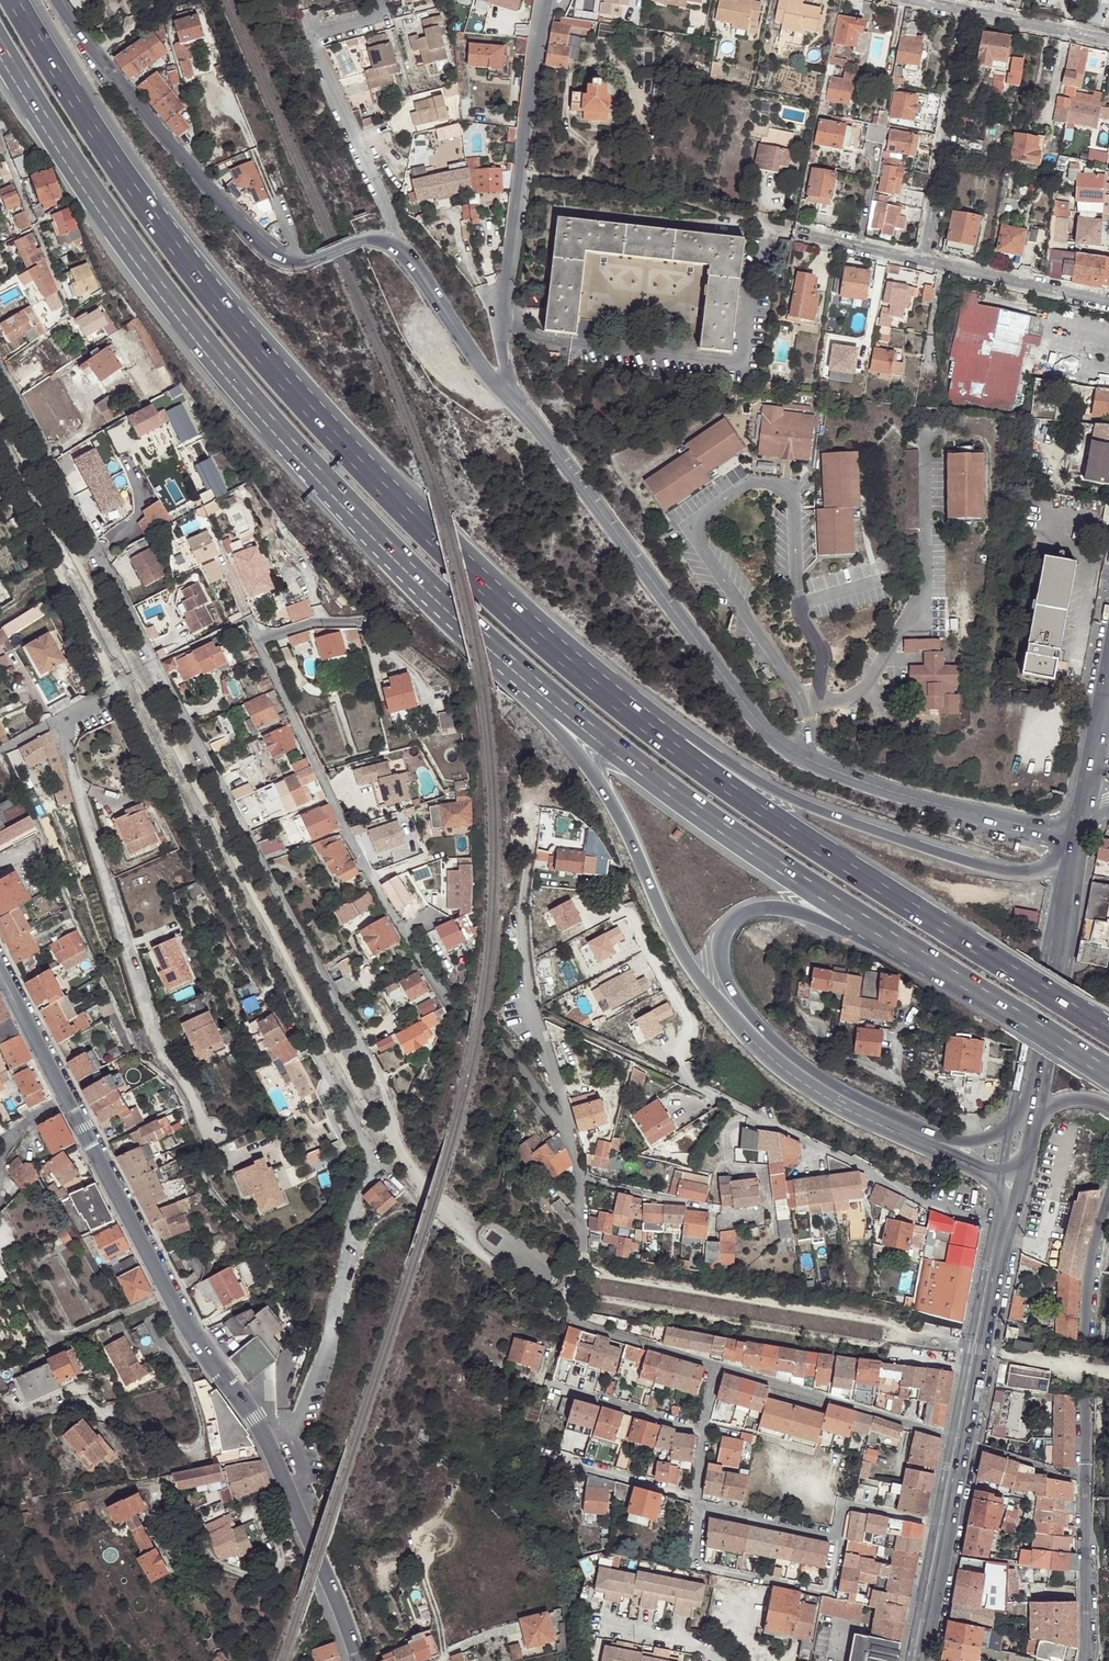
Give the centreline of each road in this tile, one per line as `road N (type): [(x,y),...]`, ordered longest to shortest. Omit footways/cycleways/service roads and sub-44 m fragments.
road 1 (residential): [(0,362),(385,1094)]
road 2 (motorway): [(518,620),(466,578),(233,324),(117,169),(14,0)]
road 3 (motorway): [(452,609),(569,711),(733,835),(1094,1064)]
road 4 (secondary): [(357,1660),(266,1440),(165,1294),(0,971)]
road 5 (residential): [(507,394),(774,742),(901,792),(1077,836)]
road 6 (motorway): [(0,47),(93,193),(241,388),(452,609)]
road 7 (residential): [(570,1135),(448,997),(390,913),(259,641),(313,624),(366,621)]
road 8 (motorway): [(1090,1018),(746,801),(518,620)]
road 9 (motorway): [(1072,859),(1044,870),(1000,869),(818,810),(716,756),(518,620)]
road 10 (residential): [(625,910),(636,915),(692,1013),(682,1059),(691,1084),(1003,1231)]
road 11 (motorway): [(452,609),(596,777),(690,965),(761,1042)]
road 12 (motorway): [(761,1042),(725,978),(720,948),(729,924),(768,907),(820,920),(1094,1064)]
road 13 (residential): [(56,721),(69,739),(68,760),(155,1044),(207,1136)]
road 14 (residential): [(543,0),(501,299),(507,394)]
road 15 (unclassified): [(334,1085),(373,1167),(321,1365),(287,1428)]
road 16 (residential): [(380,0),(384,9),(311,29),(391,218),(393,244)]
road 17 (residential): [(570,1135),(524,949),(532,832)]
road 18 (residential): [(717,1365),(568,1317),(584,1241),(582,1180)]
road 19 (residential): [(293,263),(233,215),(95,51)]
road 20 (residential): [(964,1442),(717,1365)]
road 21 (residential): [(1085,1474),(1096,1272),(1108,1217)]
road 22 (residential): [(696,1507),(690,1564),(827,1593),(837,1535)]
road 23 (residential): [(924,262),(968,11)]
road 24 (secondary): [(1003,1231),(964,1442)]
road 25 (secondary): [(1072,859),(1068,919),(1037,1067)]
road 26 (residential): [(1108,303),(924,262)]
road 27 (residential): [(507,394),(393,244)]
road 28 (motorway): [(921,1138),(825,1091),(761,1042)]
road 29 (residential): [(1087,1660),(1085,1474)]
road 30 (residential): [(536,1452),(697,1497)]
road 31 (residential): [(550,1386),(703,1431)]
road 32 (residential): [(837,1535),(696,1507)]
road 33 (residential): [(968,11),(1108,39)]
road 34 (residential): [(837,1535),(842,1505),(948,1526)]
road 35 (residential): [(716,1209),(582,1180)]
road 36 (secondary): [(948,1526),(922,1660)]
road 37 (residential): [(964,1442),(1085,1474)]
road 38 (residential): [(253,149),(293,263)]
road 39 (residential): [(924,262),(806,237)]

